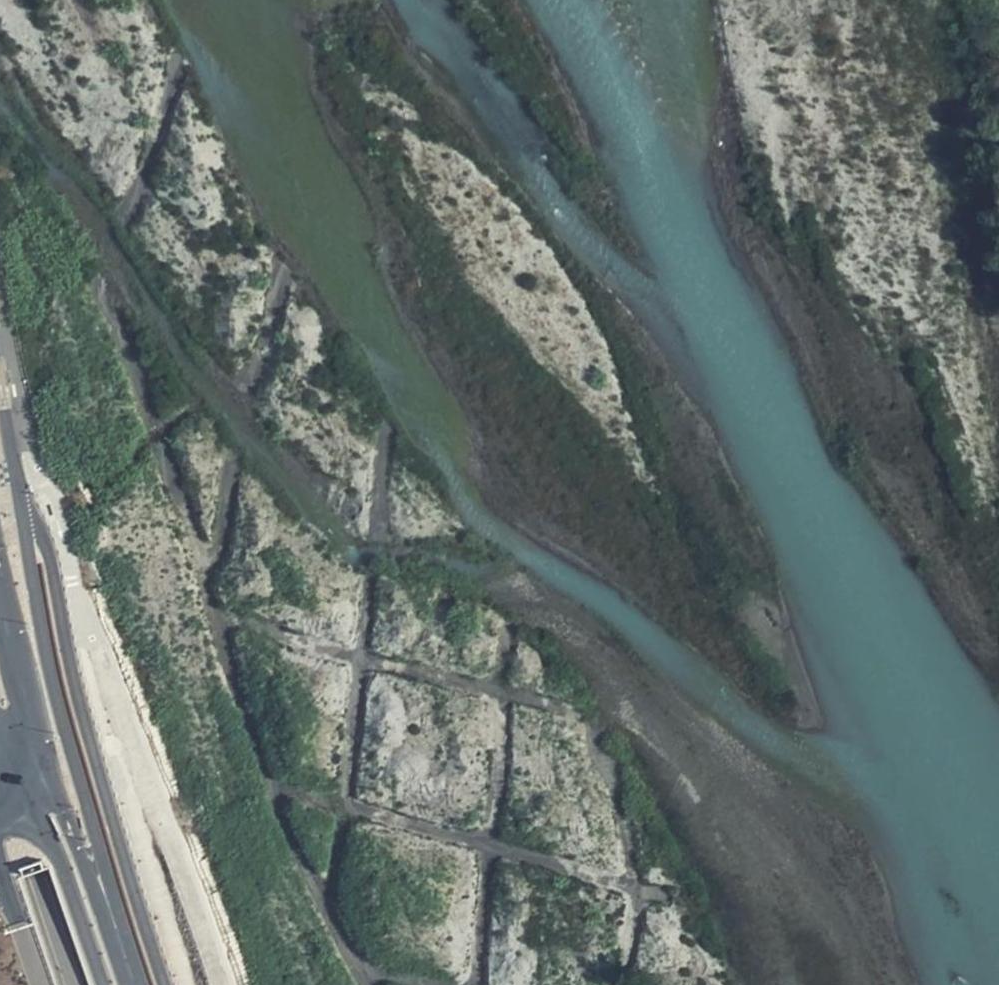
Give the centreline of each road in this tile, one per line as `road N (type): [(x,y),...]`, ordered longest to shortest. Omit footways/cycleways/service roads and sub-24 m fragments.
road 1 (unclassified): [(115,936),(112,896),(51,679),(0,399)]
road 2 (unclassified): [(0,804),(27,819),(56,859),(101,984)]
road 3 (unclassified): [(115,936),(46,768)]
road 4 (unclassified): [(46,768),(0,608)]

